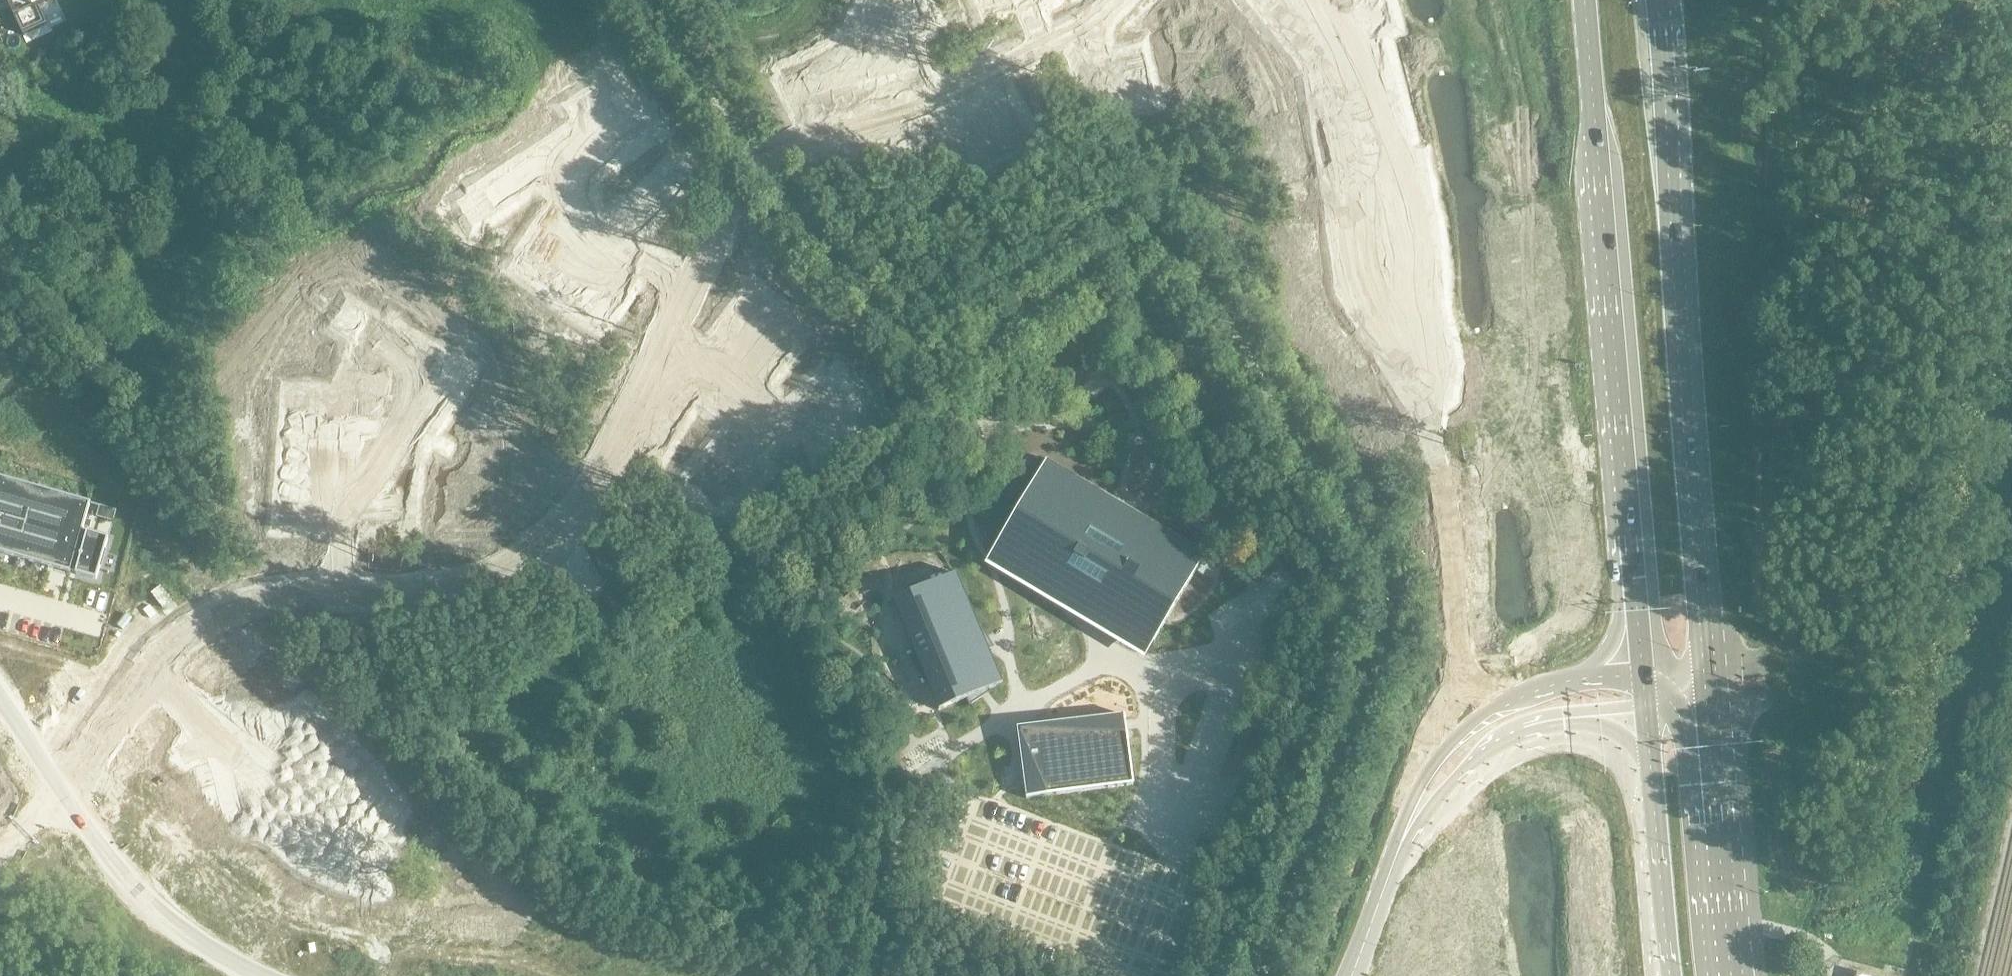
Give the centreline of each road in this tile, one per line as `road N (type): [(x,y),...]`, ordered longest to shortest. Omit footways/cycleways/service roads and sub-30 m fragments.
road 1 (secondary): [(1705,668),(1655,0)]
road 2 (secondary): [(1582,0),(1630,588)]
road 3 (residential): [(690,287),(766,181),(785,168),(979,98),(1114,0)]
road 4 (residential): [(1352,0),(1375,47),(1453,358),(1517,420)]
road 5 (tertiary): [(250,975),(136,927),(48,794)]
road 6 (secondary): [(1724,975),(1708,701)]
road 7 (residential): [(703,766),(683,717),(627,650),(561,536)]
road 8 (tertiary): [(1570,678),(1507,699),(1450,740),(1419,783),(1399,846)]
road 9 (residential): [(342,596),(491,605),(561,536)]
road 10 (residential): [(142,677),(165,645),(215,610),(287,594),(342,596)]
road 11 (tertiary): [(1399,846),(1479,768),(1522,739),(1566,726)]
road 12 (residential): [(561,536),(633,425),(657,361)]
road 13 (residential): [(558,145),(621,242),(690,287)]
road 14 (residential): [(342,596),(338,427),(350,404)]
road 15 (secondary): [(1647,793),(1661,975)]
road 16 (residential): [(272,784),(309,812),(430,838)]
road 17 (residential): [(142,677),(272,784)]
road 18 (residential): [(549,774),(607,738),(703,766)]
road 19 (residential): [(783,453),(718,396),(657,361)]
road 20 (residential): [(48,794),(113,733),(142,677)]
road 21 (tertiary): [(1350,975),(1399,846)]

